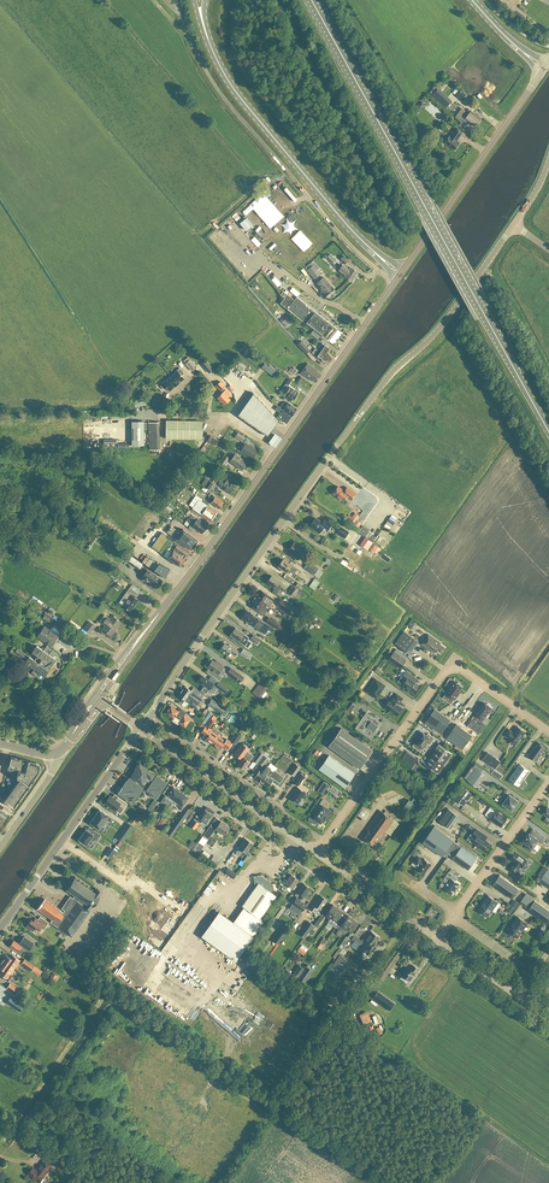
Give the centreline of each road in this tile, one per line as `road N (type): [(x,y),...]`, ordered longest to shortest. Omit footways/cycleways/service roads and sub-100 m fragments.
road 1 (tertiary): [(141,729),(359,416),(434,334),(513,226)]
road 2 (tertiary): [(97,697),(401,275)]
road 3 (primary): [(548,433),(315,7)]
road 4 (residential): [(324,842),(451,669),(548,733)]
road 5 (primary): [(401,275),(285,154),(224,77),(205,35)]
road 6 (tertiary): [(401,275),(541,71)]
road 7 (residential): [(324,842),(158,722)]
road 8 (unclassified): [(295,839),(141,729)]
road 9 (residential): [(140,748),(287,851)]
road 10 (residential): [(287,851),(430,950)]
road 11 (residential): [(548,783),(454,915)]
road 12 (unclassified): [(548,1038),(430,950)]
road 13 (tertiary): [(64,838),(141,729)]

